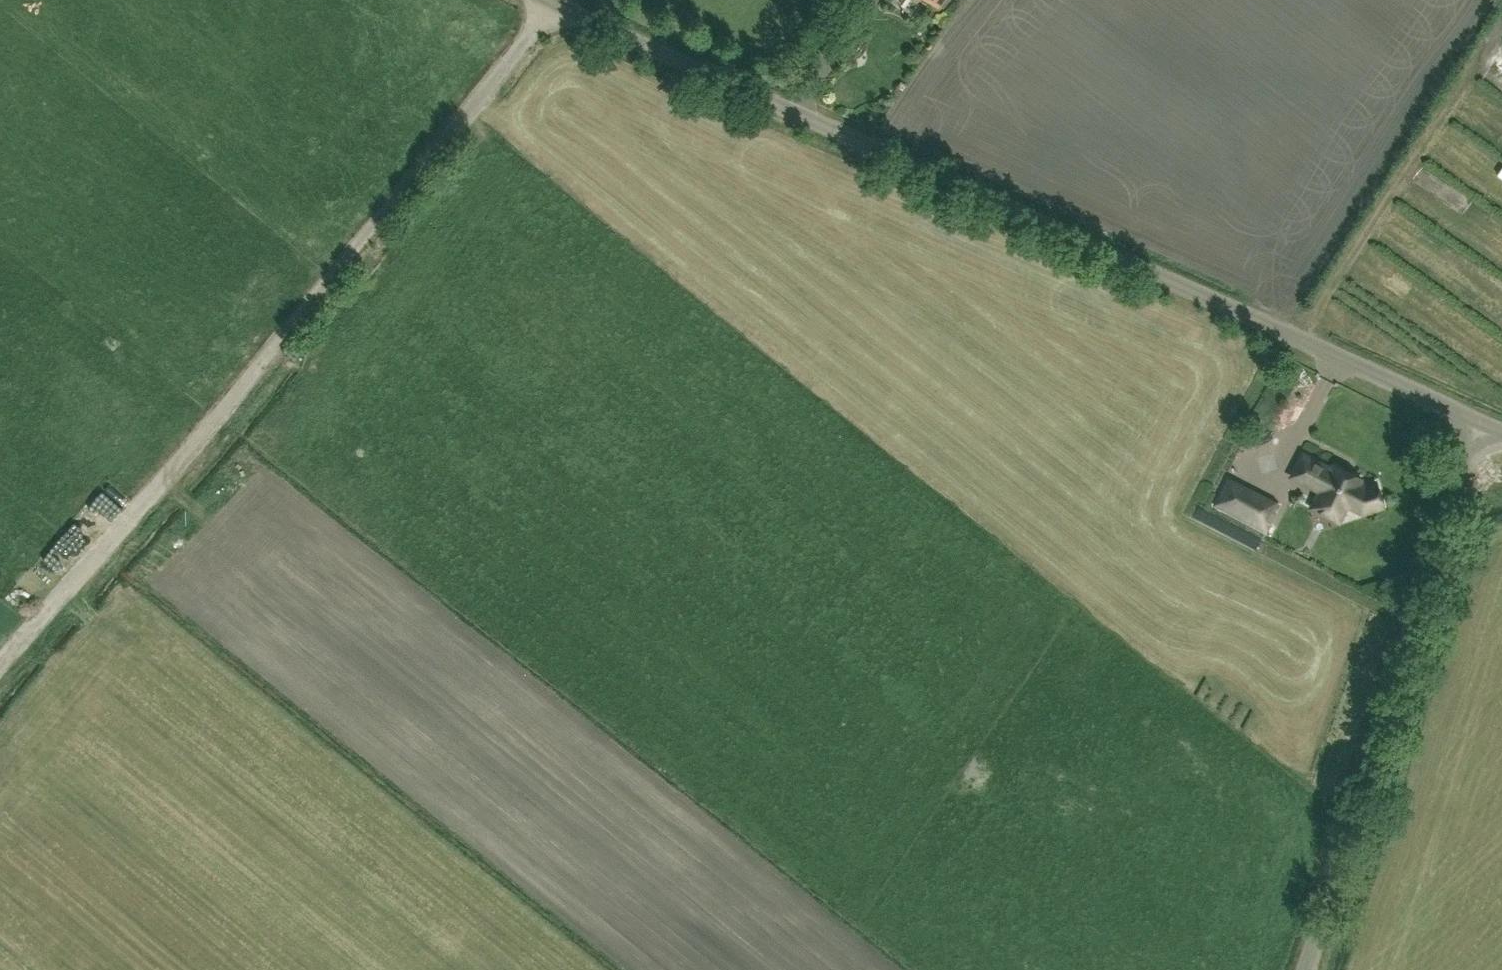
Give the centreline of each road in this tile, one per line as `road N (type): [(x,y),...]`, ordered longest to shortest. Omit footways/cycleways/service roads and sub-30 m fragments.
road 1 (unclassified): [(1477,422),(1040,220),(596,36),(540,0)]
road 2 (unclassified): [(1303,969),(1477,422)]

